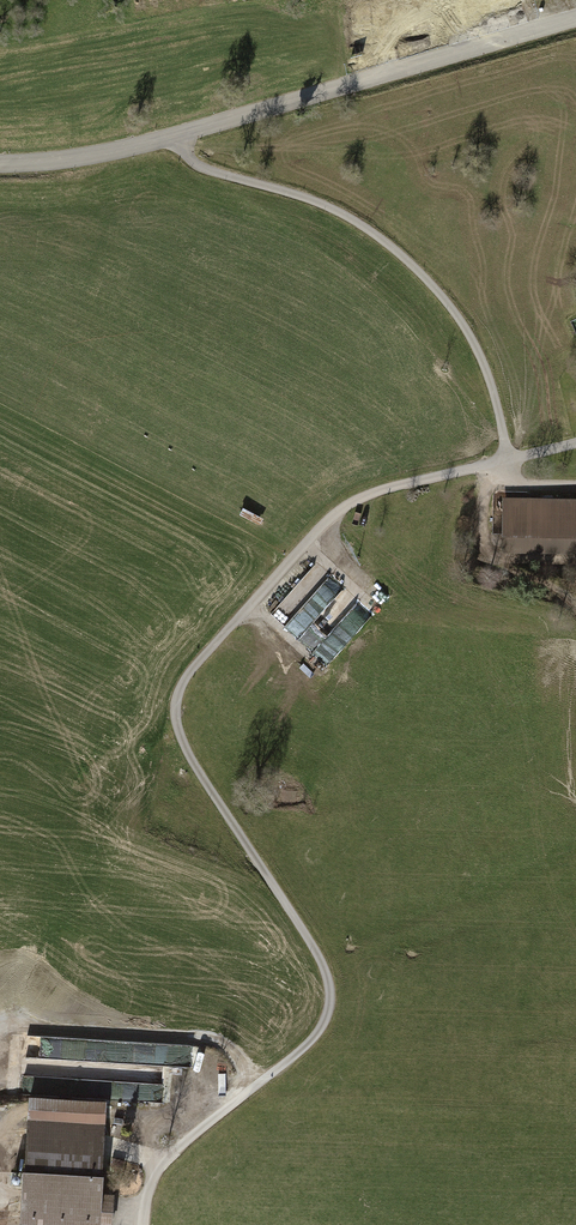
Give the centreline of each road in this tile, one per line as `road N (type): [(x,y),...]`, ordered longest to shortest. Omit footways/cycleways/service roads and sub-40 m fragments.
road 1 (unclassified): [(145,1224),(146,1196),(174,1151),(312,1042),(331,1013),(330,979),(180,737),(175,703),(189,670),(342,508),(385,489),(504,463)]
road 2 (unclassified): [(504,463),(490,379),(459,317),(410,264),(351,223),(197,166),(176,136)]
road 3 (tertiary): [(176,136),(575,18)]
road 4 (tertiary): [(0,166),(78,163),(176,136)]

